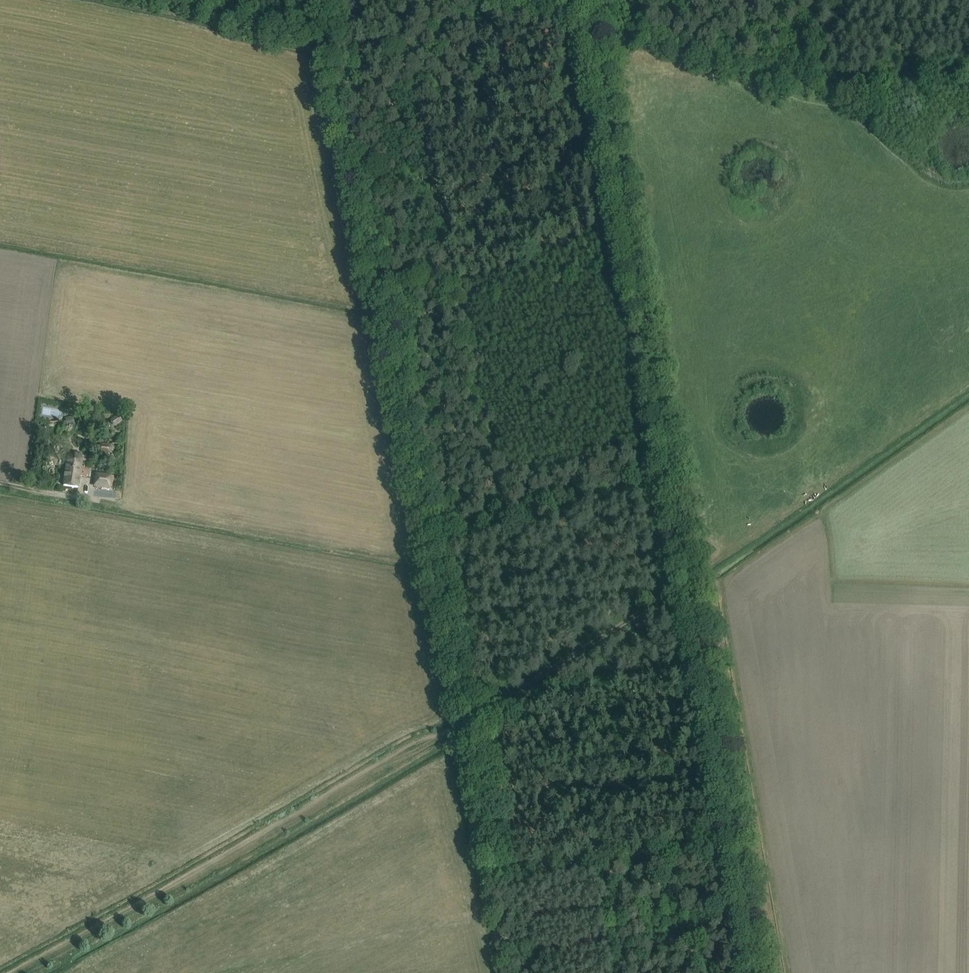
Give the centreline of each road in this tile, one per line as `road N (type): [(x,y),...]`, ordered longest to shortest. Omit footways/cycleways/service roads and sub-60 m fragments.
road 1 (track): [(8,972),(411,746),(462,728),(687,581)]

